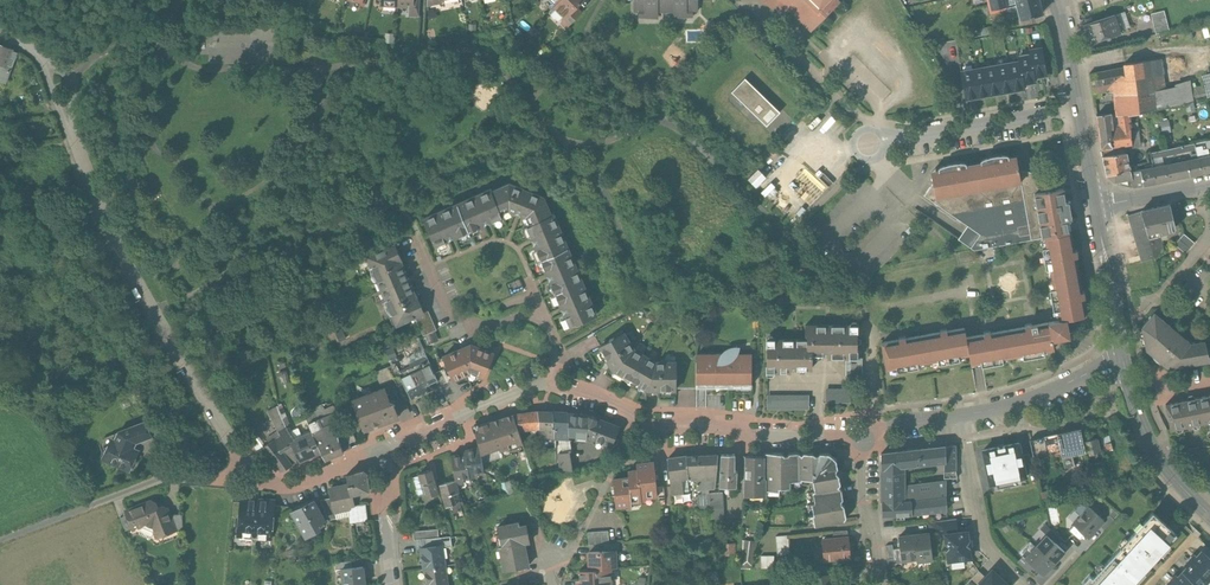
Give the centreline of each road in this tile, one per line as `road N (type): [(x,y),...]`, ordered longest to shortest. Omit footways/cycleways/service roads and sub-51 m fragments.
road 1 (residential): [(0,28),(35,45),(62,78),(102,206),(251,476)]
road 2 (residential): [(559,391),(758,440),(865,432)]
road 3 (residential): [(0,537),(158,477),(251,476)]
road 4 (residential): [(559,391),(559,349),(543,317),(483,325),(451,315),(416,238)]
road 5 (residential): [(1080,108),(876,144)]
road 6 (residential): [(383,454),(520,392),(559,391)]
road 7 (residential): [(1209,516),(1160,461),(1124,356)]
road 8 (residential): [(1025,584),(991,555),(968,417)]
road 9 (residential): [(968,417),(1054,391),(1124,356)]
road 10 (residential): [(1124,356),(1098,204)]
road 11 (residential): [(879,584),(865,432)]
road 12 (residential): [(251,476),(305,481),(383,454)]
road 13 (residential): [(614,469),(575,545),(553,562),(556,584)]
road 14 (residential): [(1194,185),(1202,248),(1160,301)]

